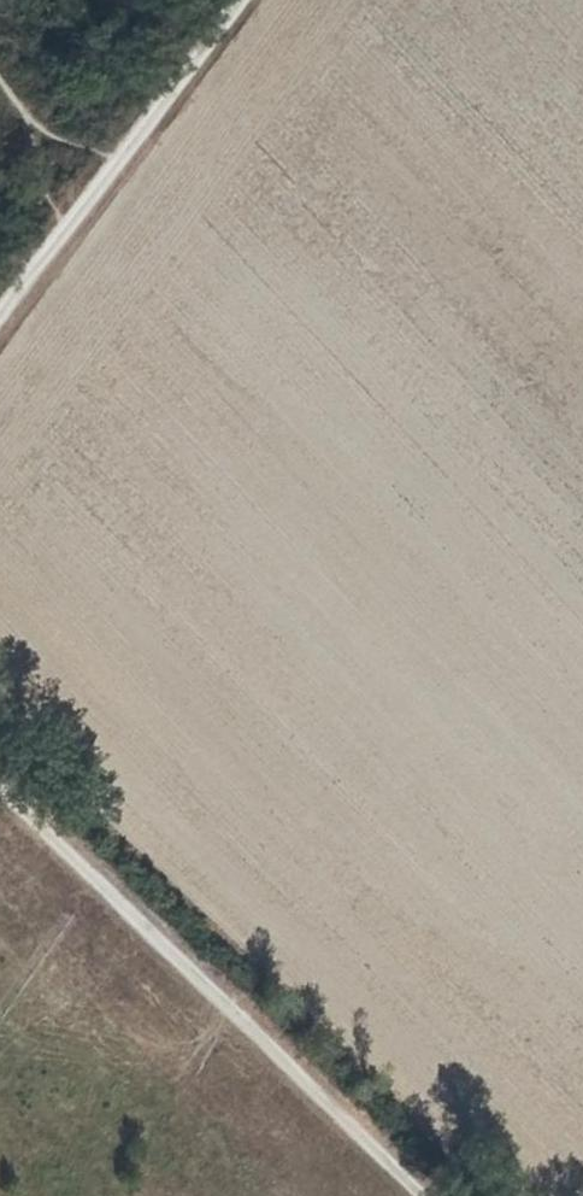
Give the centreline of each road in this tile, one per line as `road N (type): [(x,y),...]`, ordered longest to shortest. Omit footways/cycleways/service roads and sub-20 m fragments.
road 1 (track): [(486,1195),(313,1031),(0,703)]
road 2 (track): [(0,779),(309,1074),(425,1195)]
road 3 (track): [(116,156),(231,0)]
road 4 (track): [(0,311),(116,156)]

